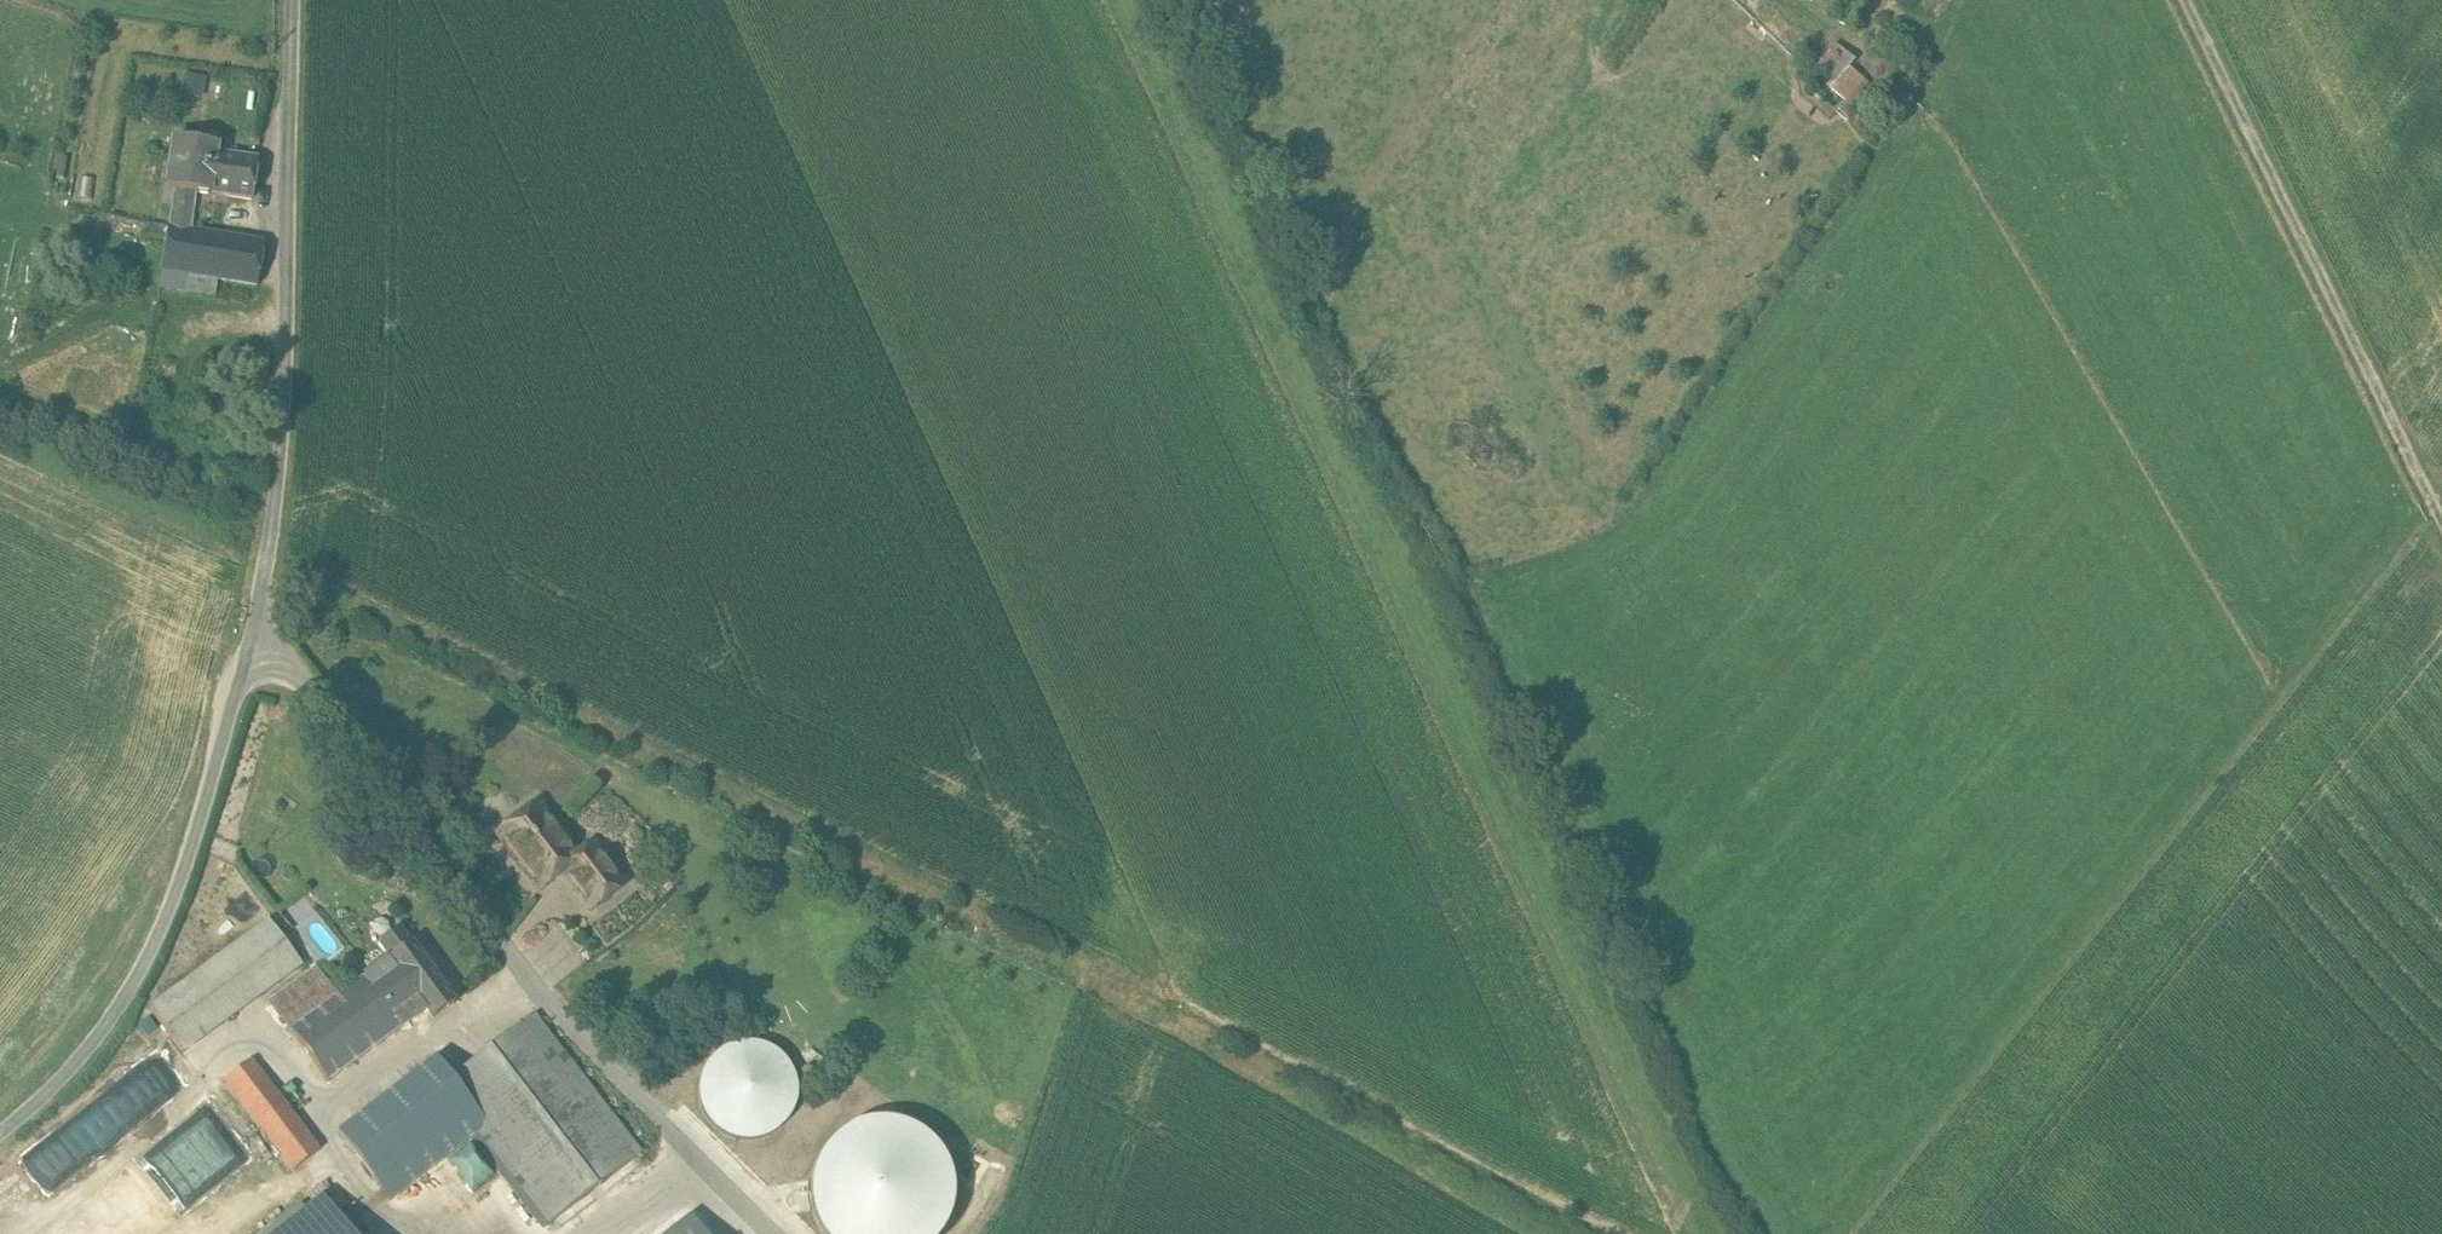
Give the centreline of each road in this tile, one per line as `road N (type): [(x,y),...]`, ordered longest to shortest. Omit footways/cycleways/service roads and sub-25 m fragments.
road 1 (unclassified): [(0,1127),(129,996),(181,899),(263,626),(294,360),(299,0)]
road 2 (track): [(779,1233),(602,1057),(263,626)]
road 3 (track): [(2441,510),(2195,0)]
road 4 (track): [(534,970),(345,1102),(315,1109),(253,1032)]

